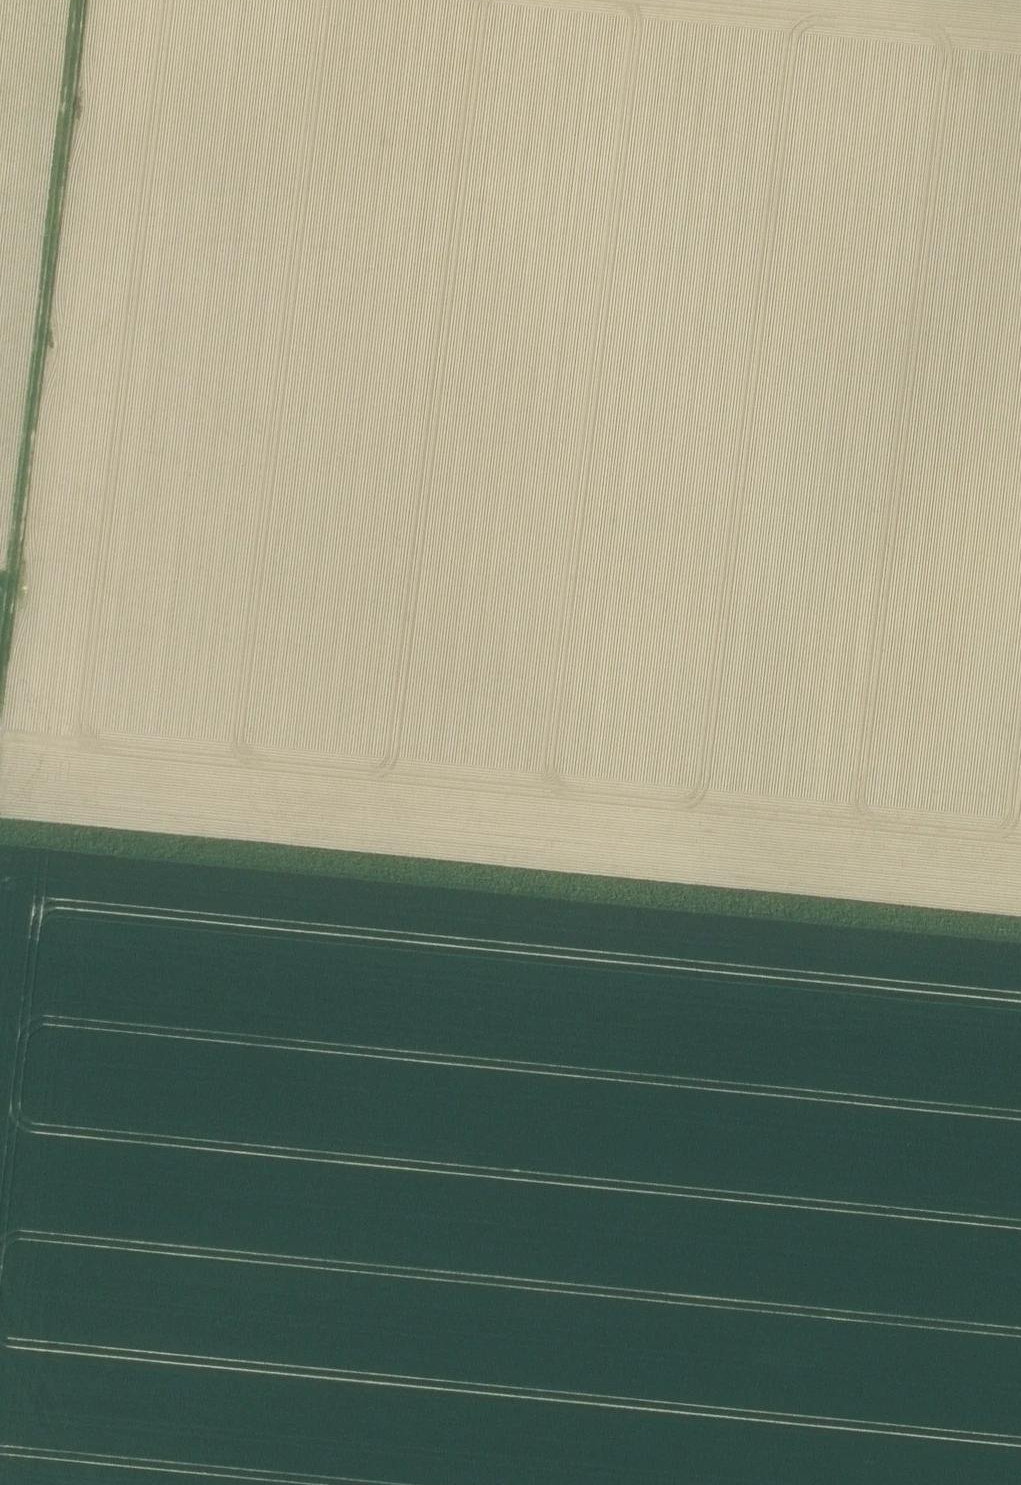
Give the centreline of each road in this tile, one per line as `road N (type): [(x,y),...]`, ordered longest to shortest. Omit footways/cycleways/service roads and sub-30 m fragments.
road 1 (track): [(81,0),(0,712)]

